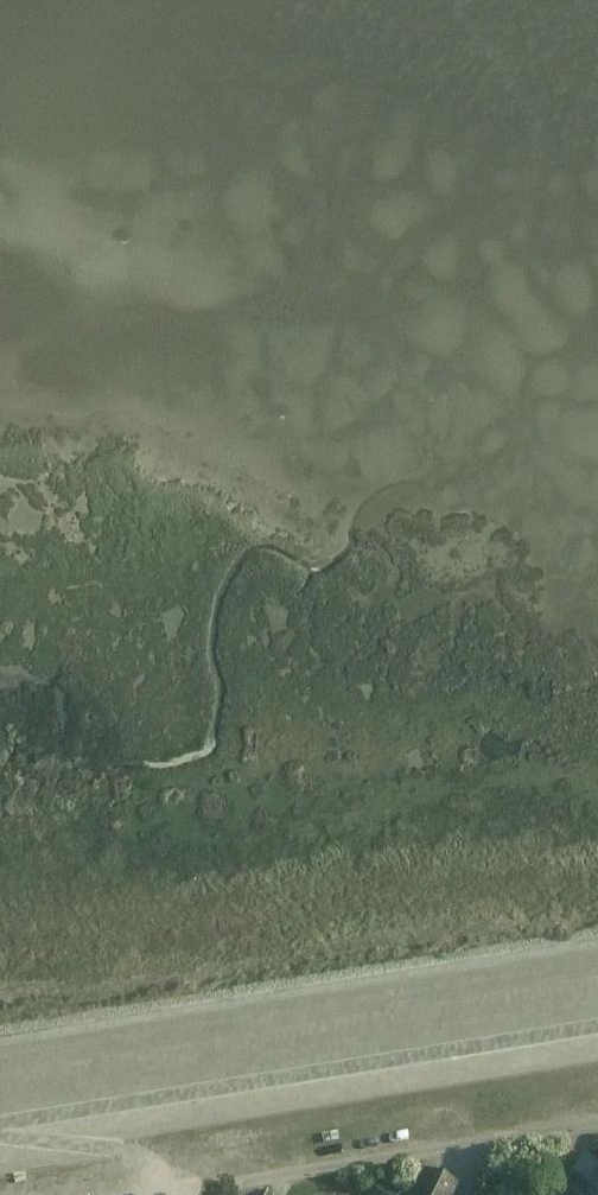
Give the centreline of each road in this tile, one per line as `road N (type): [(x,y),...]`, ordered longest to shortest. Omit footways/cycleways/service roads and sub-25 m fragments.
road 1 (track): [(597,1020),(0,1117)]

